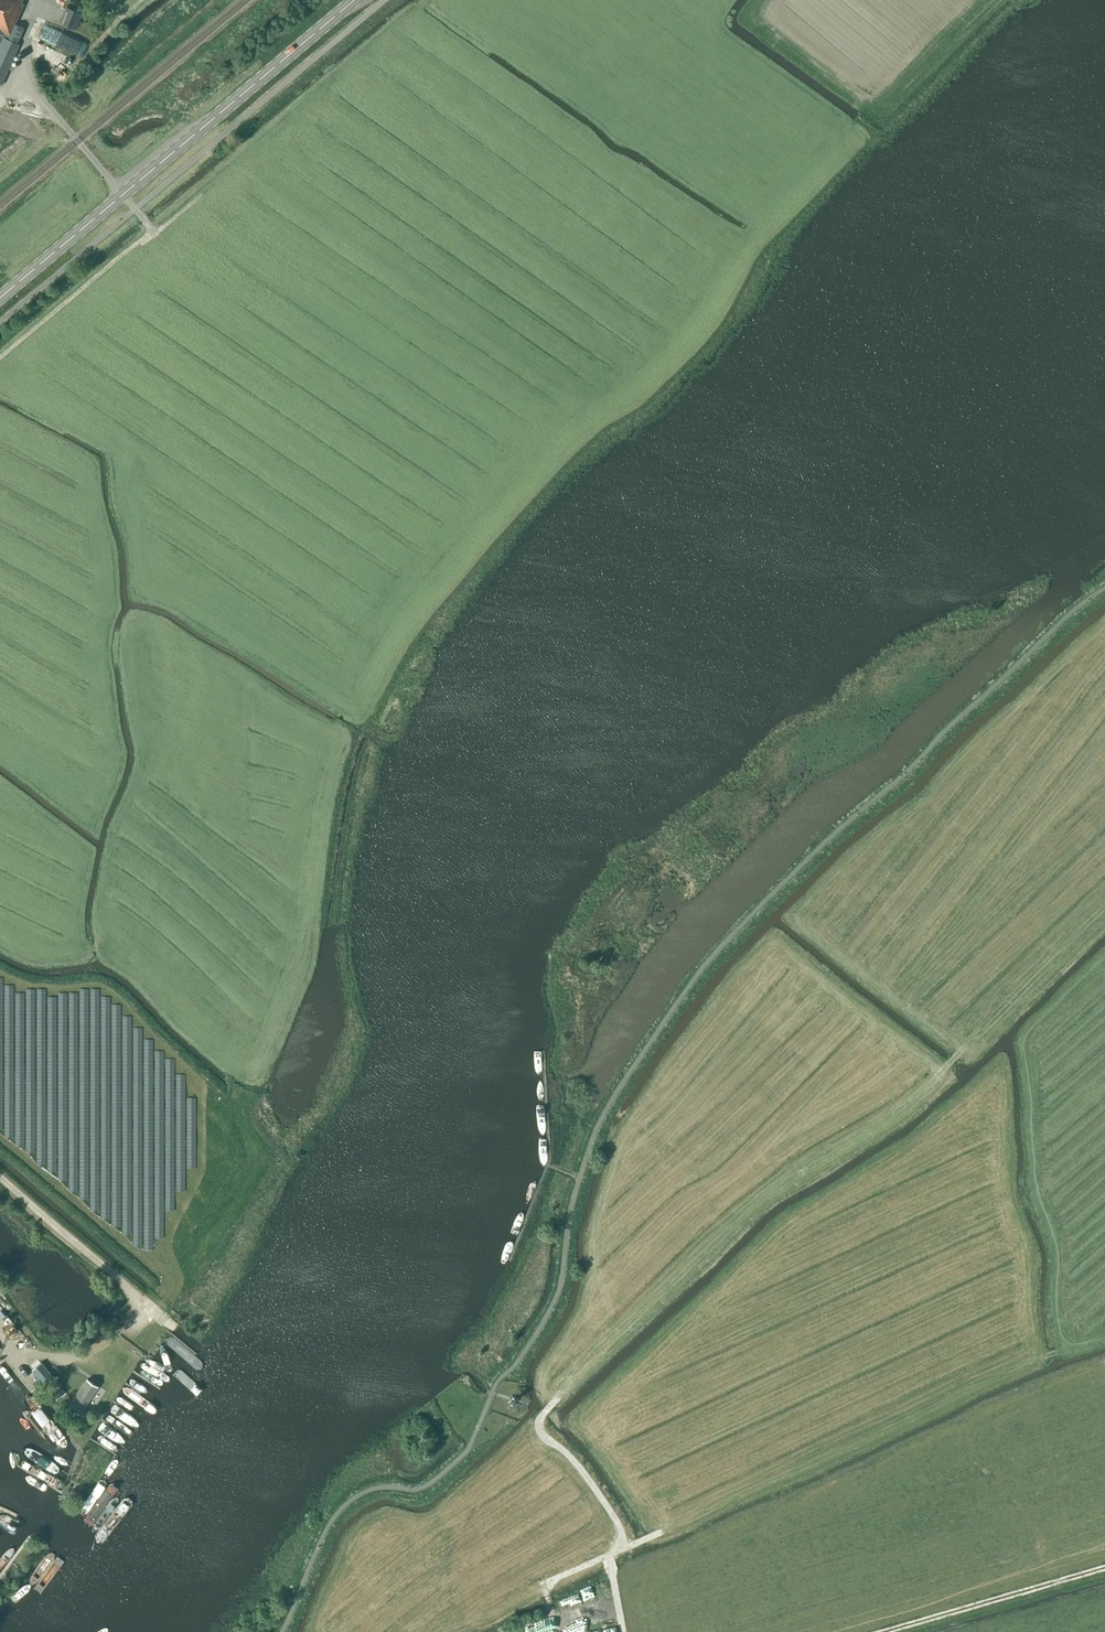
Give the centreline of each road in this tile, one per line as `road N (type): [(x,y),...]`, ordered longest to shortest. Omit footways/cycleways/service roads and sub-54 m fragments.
road 1 (tertiary): [(0,297),(355,0)]
road 2 (track): [(171,1331),(0,1178)]
road 3 (track): [(144,1305),(122,1334),(59,1364),(3,1337)]

